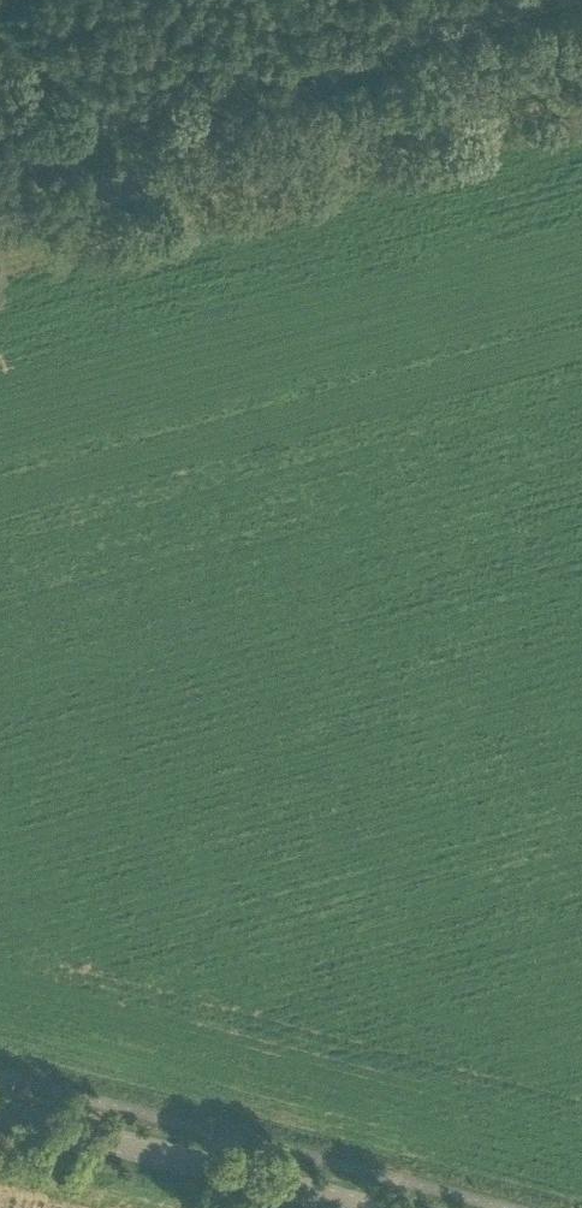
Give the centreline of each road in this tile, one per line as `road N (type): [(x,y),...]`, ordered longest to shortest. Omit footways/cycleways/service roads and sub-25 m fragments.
road 1 (tertiary): [(0,226),(581,70)]
road 2 (tertiary): [(367,1207),(0,1111)]

